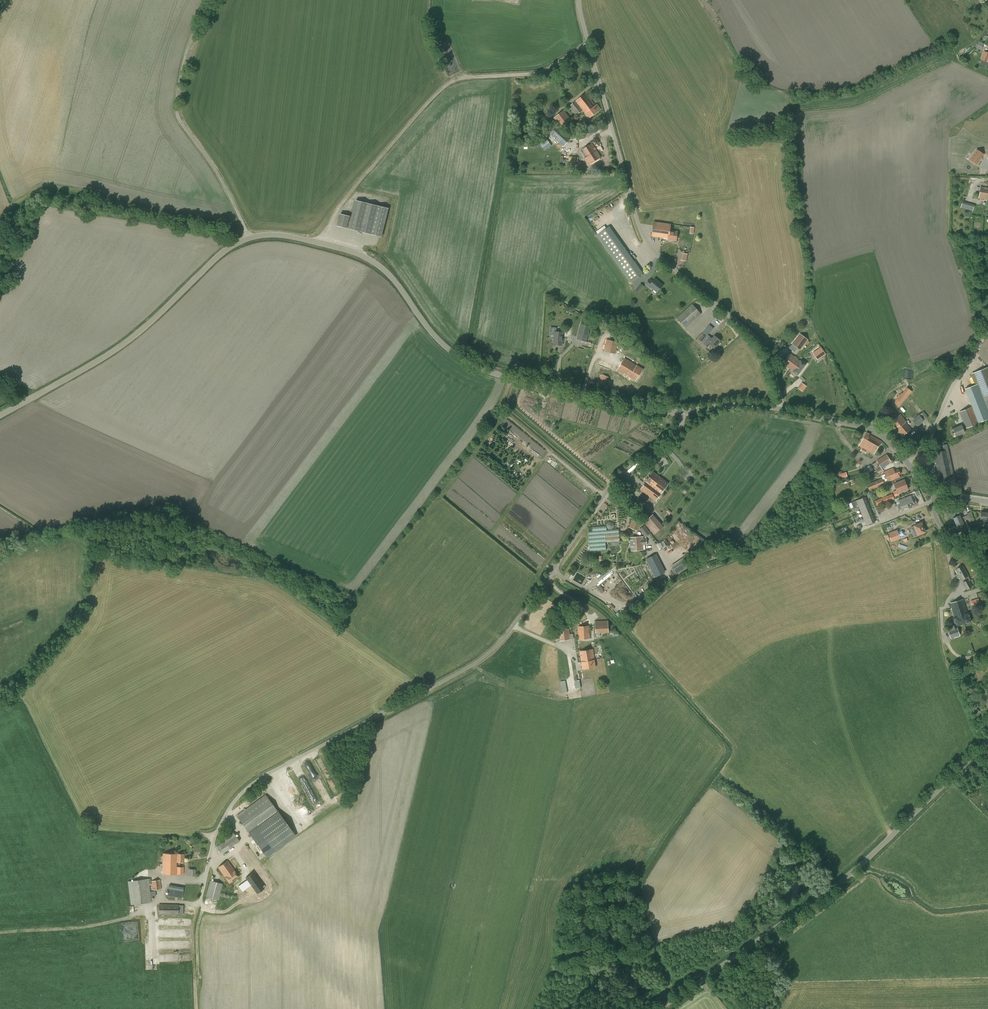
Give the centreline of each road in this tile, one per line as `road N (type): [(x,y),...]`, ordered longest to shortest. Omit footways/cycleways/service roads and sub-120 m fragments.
road 1 (unclassified): [(199,904),(215,835),(236,800),(273,771),(494,651),(607,490),(678,432),(681,411)]
road 2 (tertiary): [(249,238),(291,236),(364,257),(392,279),(444,346),(487,372),(630,411),(681,411)]
road 3 (unclassified): [(780,409),(772,366),(757,340),(645,242),(577,0)]
road 4 (unclassified): [(654,1008),(708,981),(825,896),(987,742)]
road 5 (track): [(588,44),(546,71),(451,84),(337,211)]
road 6 (tertiary): [(249,238),(127,342),(0,416)]
road 7 (unclassified): [(249,238),(177,112),(189,47),(211,0)]
road 8 (unclassified): [(907,462),(927,445),(987,330)]

